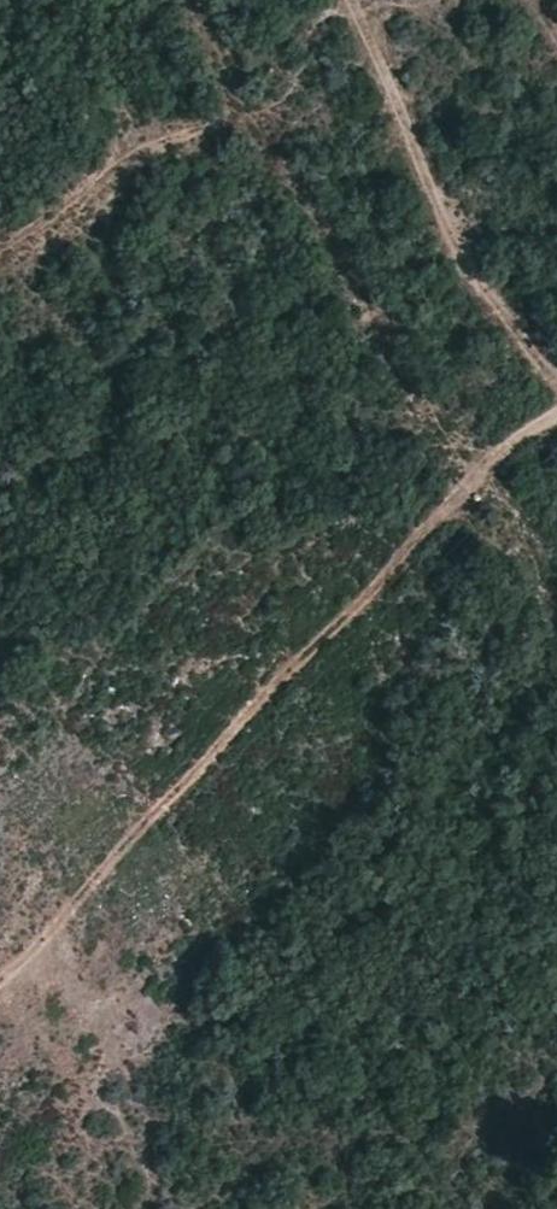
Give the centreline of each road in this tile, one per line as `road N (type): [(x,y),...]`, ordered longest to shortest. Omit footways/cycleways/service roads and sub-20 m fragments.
road 1 (track): [(556,411),(508,443),(355,613),(152,811),(41,946),(0,980)]

